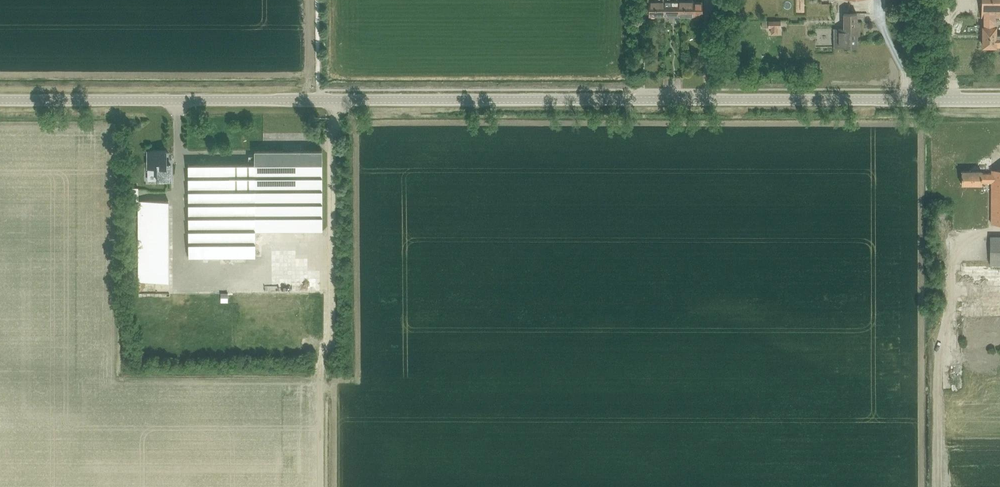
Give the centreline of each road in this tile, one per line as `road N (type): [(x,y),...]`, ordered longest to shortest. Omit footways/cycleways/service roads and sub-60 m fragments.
road 1 (unclassified): [(0,100),(999,100)]

